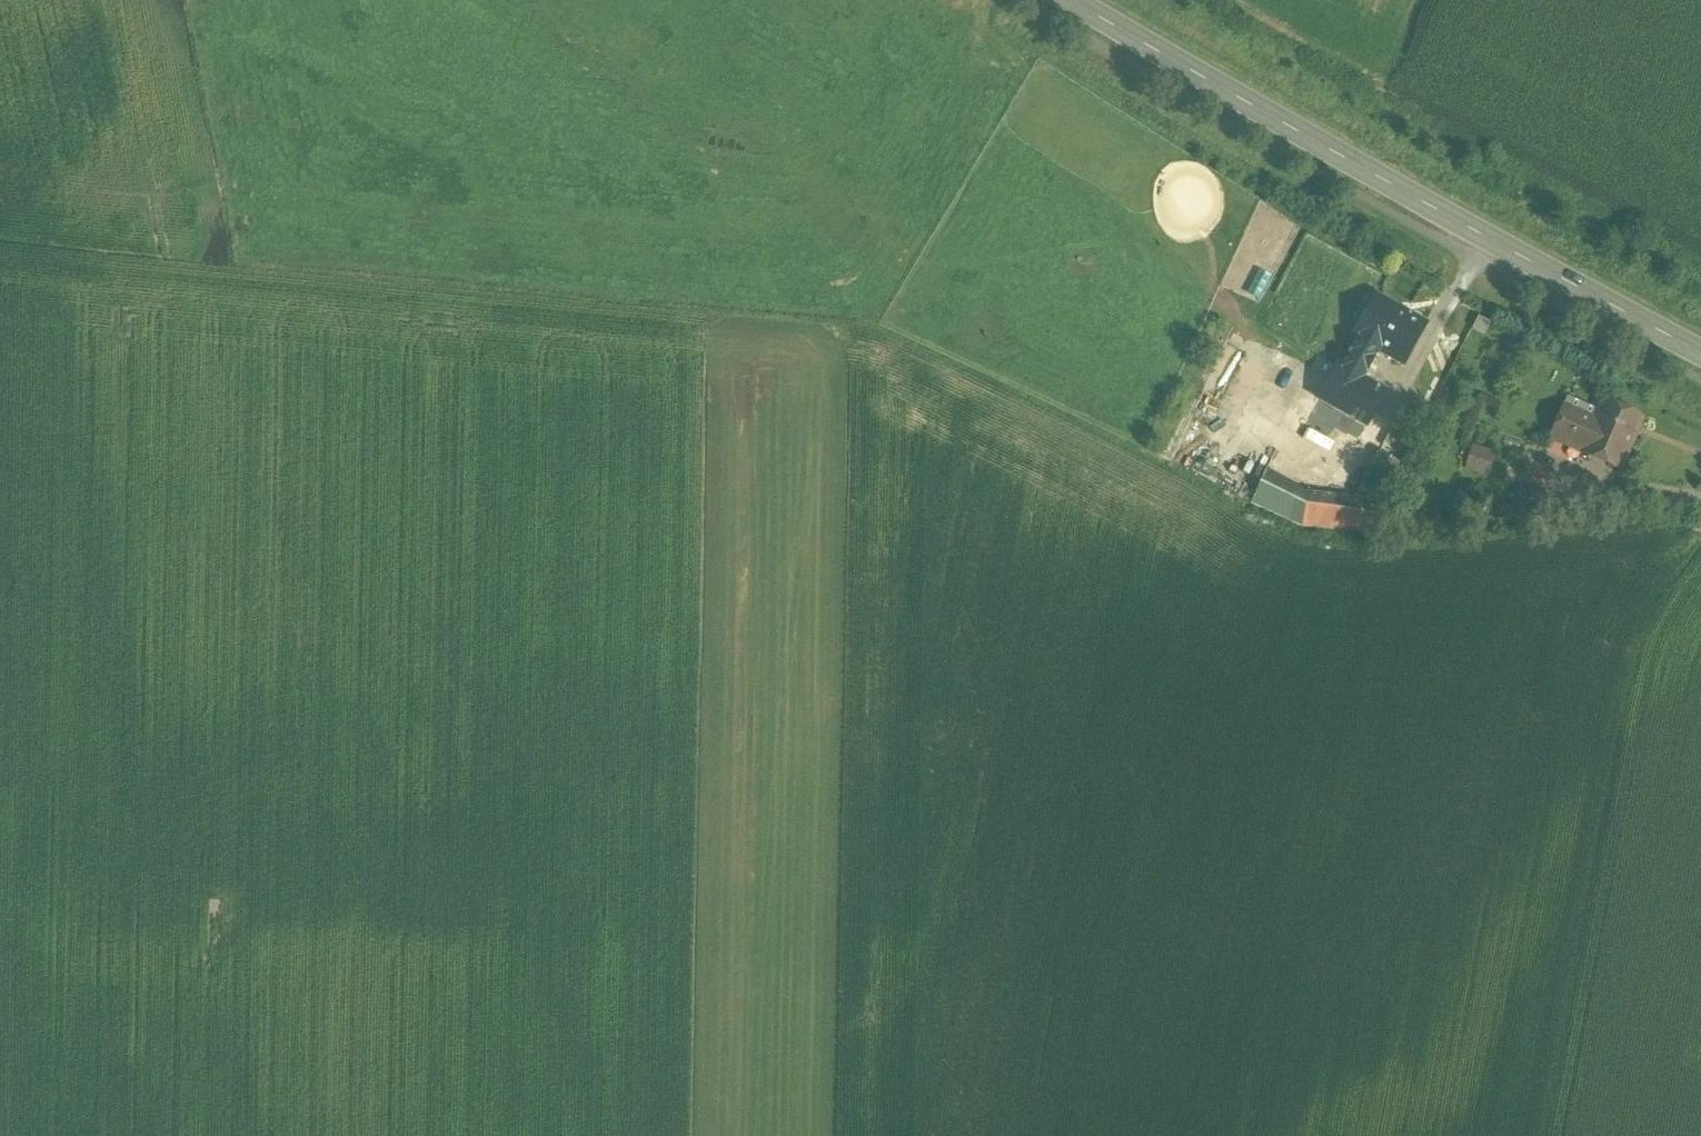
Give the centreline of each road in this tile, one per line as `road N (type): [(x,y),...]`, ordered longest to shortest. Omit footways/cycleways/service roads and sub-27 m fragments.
road 1 (tertiary): [(1700,354),(1056,0)]

